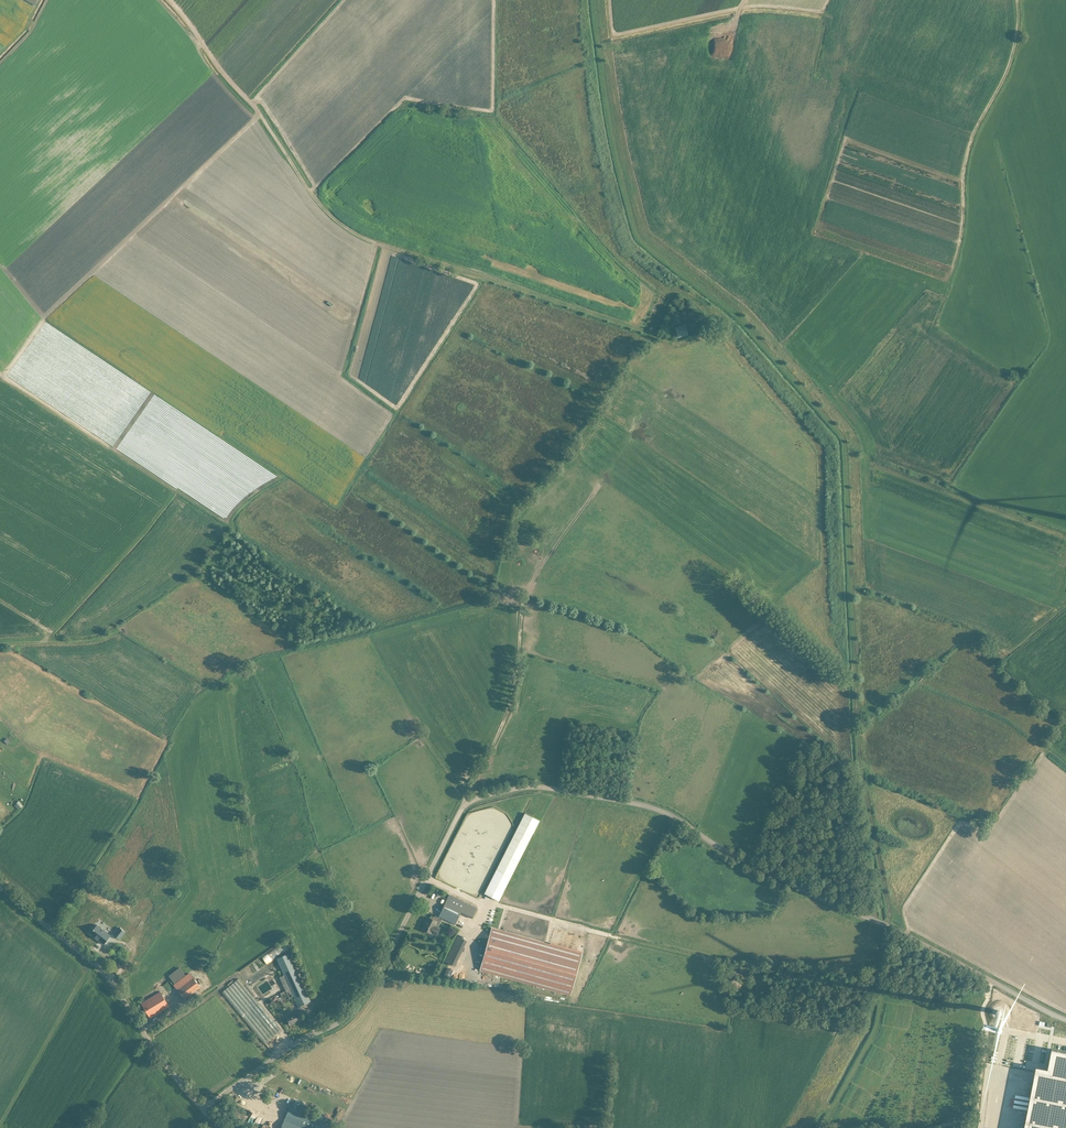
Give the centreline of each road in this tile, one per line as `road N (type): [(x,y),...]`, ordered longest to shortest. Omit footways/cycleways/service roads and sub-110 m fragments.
road 1 (track): [(607,0),(611,86),(645,234),(753,321),(845,437),(857,732),(888,928)]
road 2 (track): [(643,330),(368,240),(338,222),(170,0)]
road 3 (track): [(888,928),(657,812),(533,788),(462,807)]
road 4 (unclassified): [(202,1109),(359,1005),(462,807)]
road 5 (unclassified): [(202,1109),(93,964),(0,886)]
road 6 (track): [(988,980),(973,1108),(962,1122),(942,1127)]
road 7 (track): [(962,1122),(988,980)]

